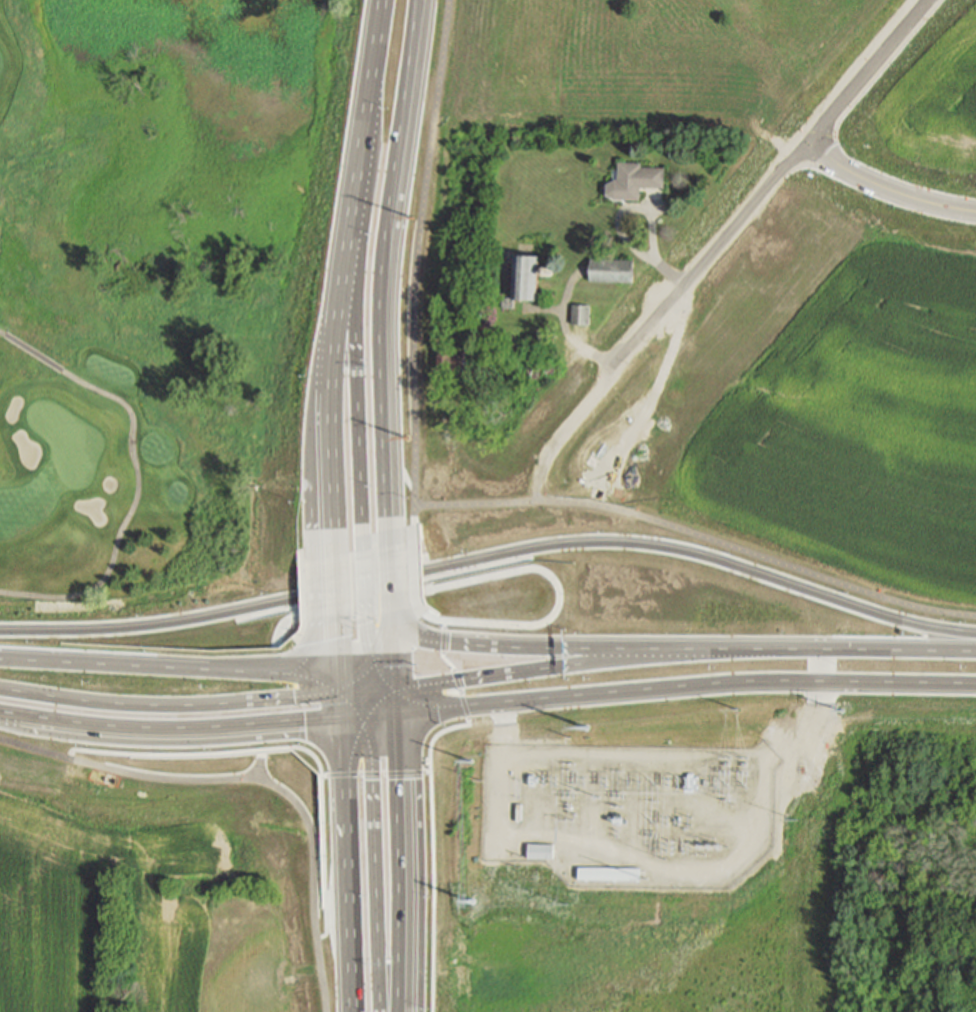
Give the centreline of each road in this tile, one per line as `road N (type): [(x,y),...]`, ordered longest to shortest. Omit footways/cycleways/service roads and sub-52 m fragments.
road 1 (secondary): [(975,632),(911,621),(710,558),(603,542),(527,550),(193,621),(0,630)]
road 2 (secondary): [(383,0),(328,417),(328,543)]
road 3 (secondary): [(435,711),(726,683),(975,681)]
road 4 (secondary): [(397,528),(387,308),(418,0)]
road 5 (residential): [(927,0),(659,318)]
road 6 (secondary): [(0,717),(188,735),(341,722)]
road 7 (secondary): [(975,651),(634,656)]
road 8 (secondary): [(0,690),(207,706),(296,698),(336,685)]
road 9 (secondary): [(399,1011),(407,961),(402,715)]
road 10 (secondary): [(388,1011),(368,719)]
road 11 (secondary): [(341,722),(351,1011)]
road 12 (secondary): [(349,295),(361,372),(365,535)]
road 13 (secondary): [(634,656),(446,644),(399,632)]
road 14 (secondary): [(634,656),(401,690)]
road 15 (secondary): [(214,668),(0,657)]
road 16 (residential): [(975,211),(859,179),(803,146)]
road 17 (secondary): [(336,685),(294,672),(214,668)]

